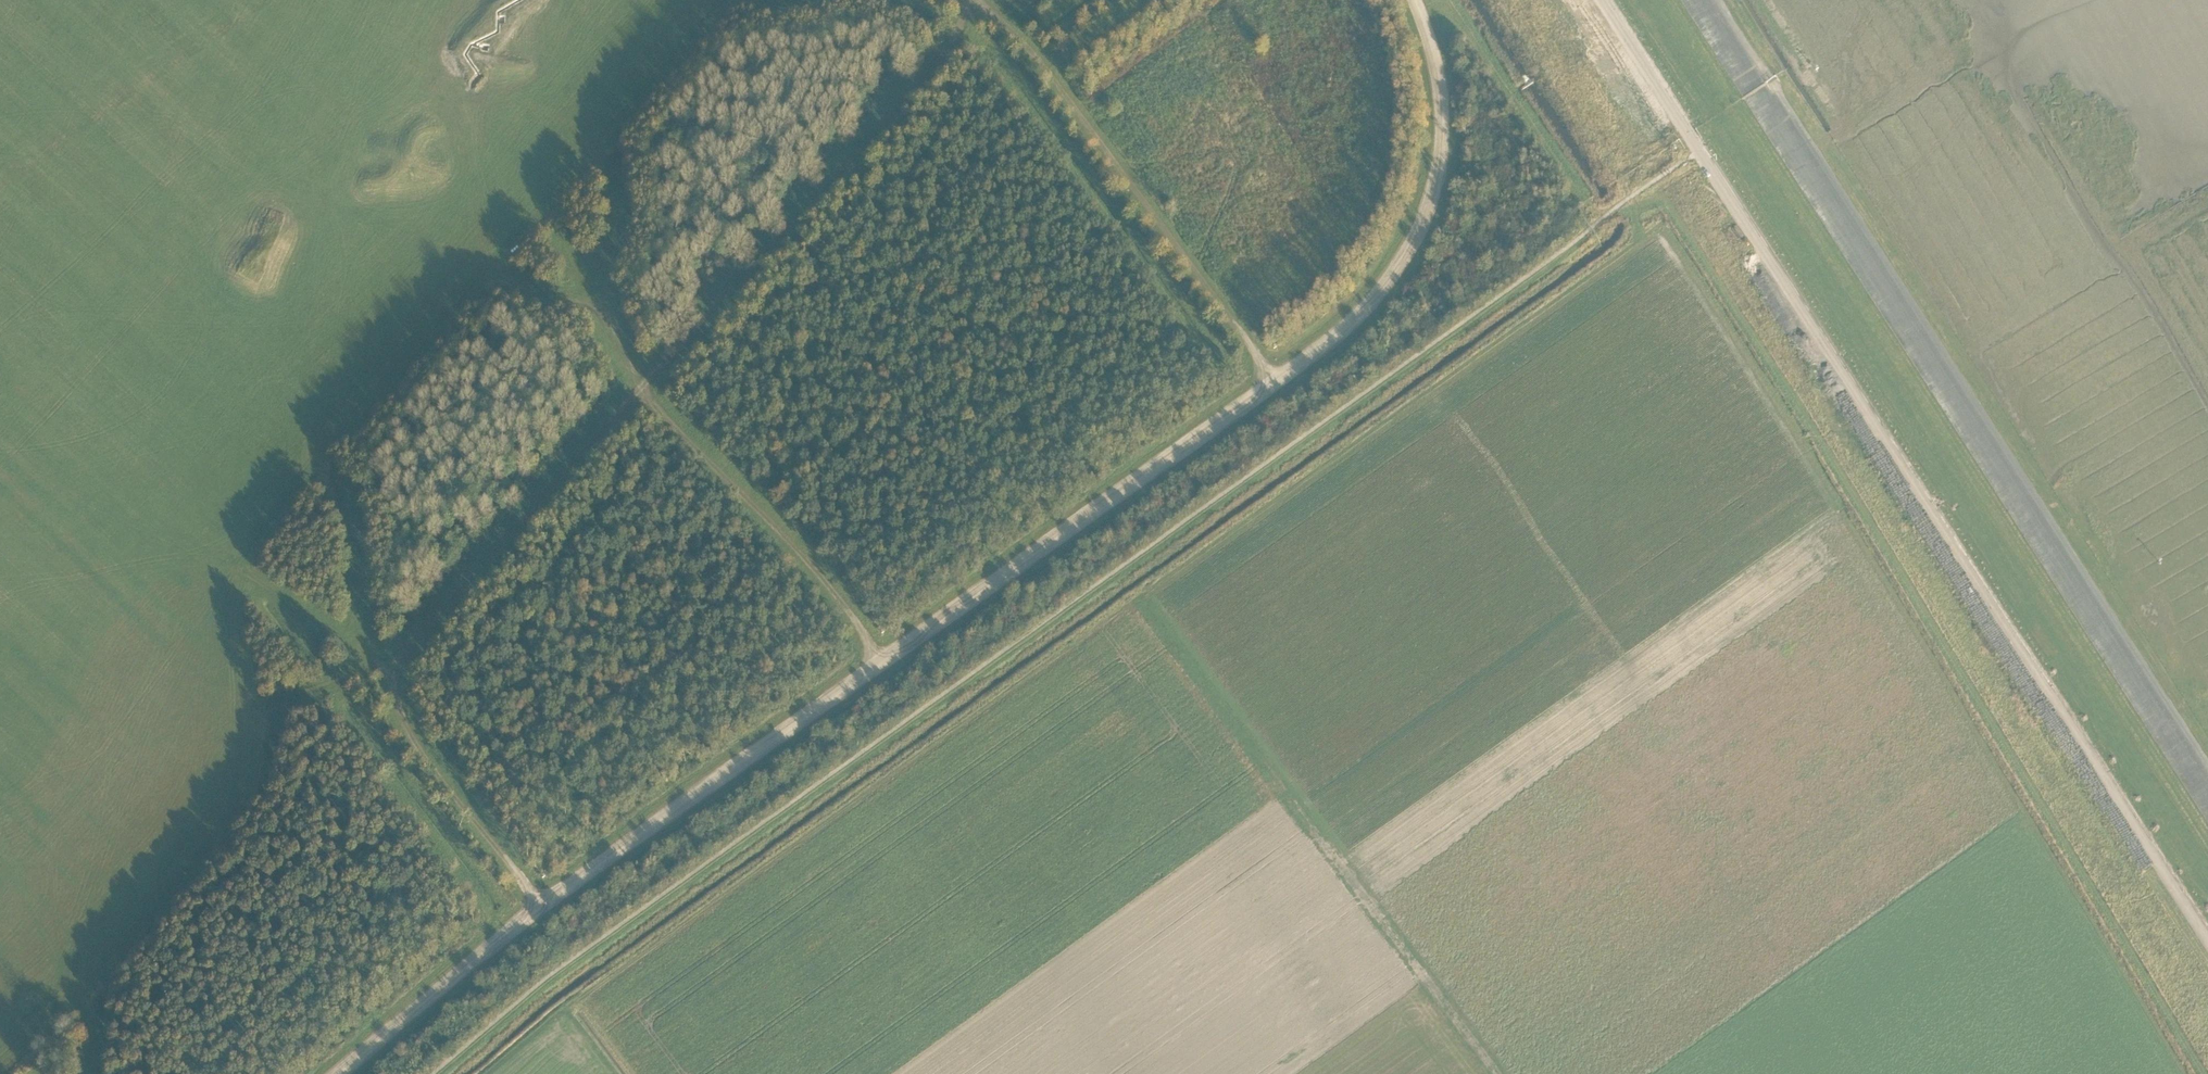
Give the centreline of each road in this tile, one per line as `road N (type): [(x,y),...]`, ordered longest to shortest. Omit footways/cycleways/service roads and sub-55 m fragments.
road 1 (track): [(2207,763),(1720,0)]

